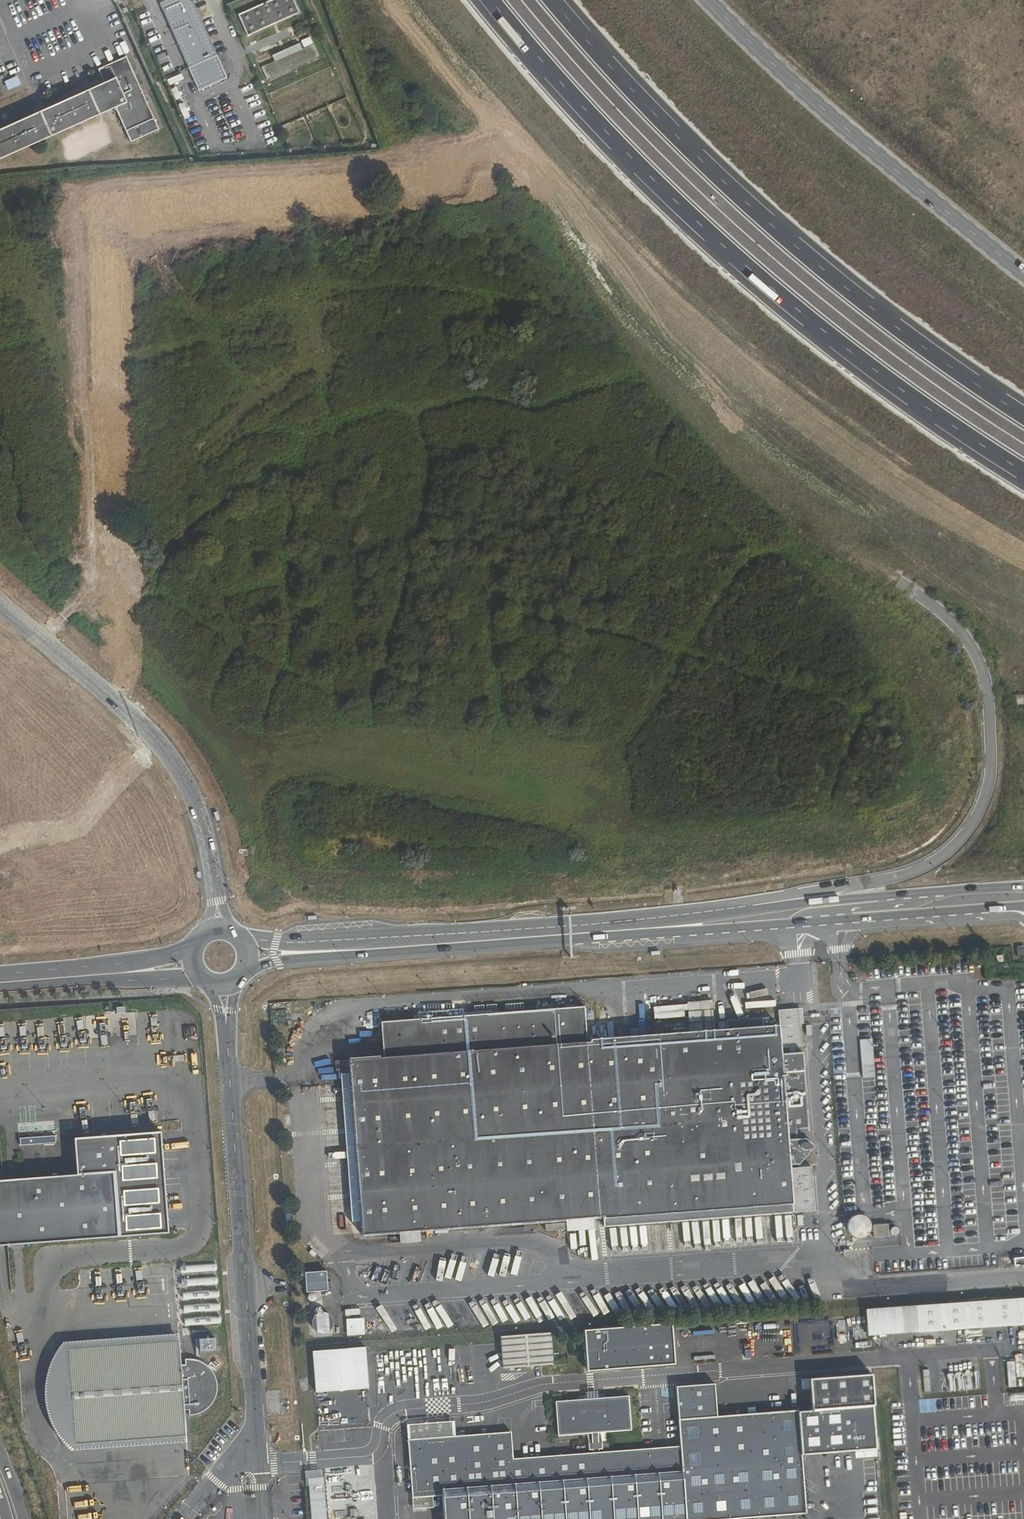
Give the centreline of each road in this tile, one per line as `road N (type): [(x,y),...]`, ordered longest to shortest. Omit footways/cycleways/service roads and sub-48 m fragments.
road 1 (tertiary): [(1023,888),(409,937),(235,938)]
road 2 (tertiary): [(242,968),(1023,908)]
road 3 (trunk): [(489,0),(559,90),(706,236),(833,339),(1023,472)]
road 4 (trunk): [(1023,414),(750,201),(564,0)]
road 5 (secondary): [(711,0),(887,163),(1023,272)]
road 6 (unclassified): [(215,888),(194,799),(162,746),(0,605)]
road 7 (tertiary): [(130,972),(0,983)]

